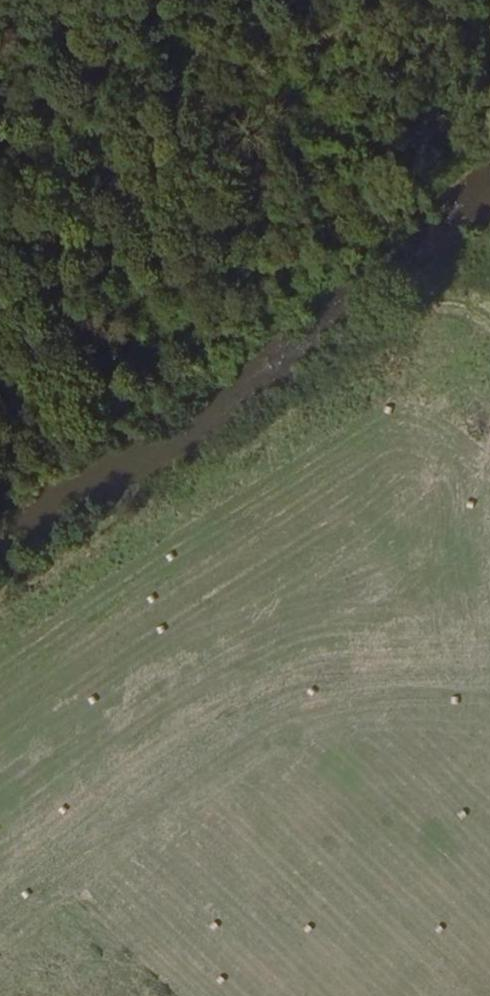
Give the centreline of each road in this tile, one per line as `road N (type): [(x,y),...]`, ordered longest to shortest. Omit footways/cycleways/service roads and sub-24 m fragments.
road 1 (track): [(489,701),(371,695),(258,732),(0,915)]

